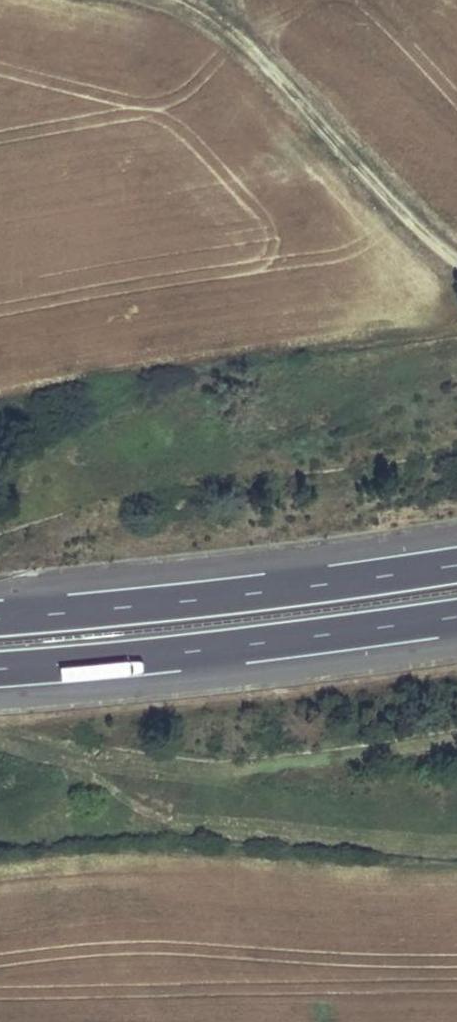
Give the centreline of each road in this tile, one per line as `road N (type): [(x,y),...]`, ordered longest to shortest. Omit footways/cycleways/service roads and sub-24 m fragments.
road 1 (motorway): [(0,663),(456,611)]
road 2 (motorway): [(456,561),(0,612)]
road 3 (track): [(181,0),(210,11),(252,49),(456,262)]

